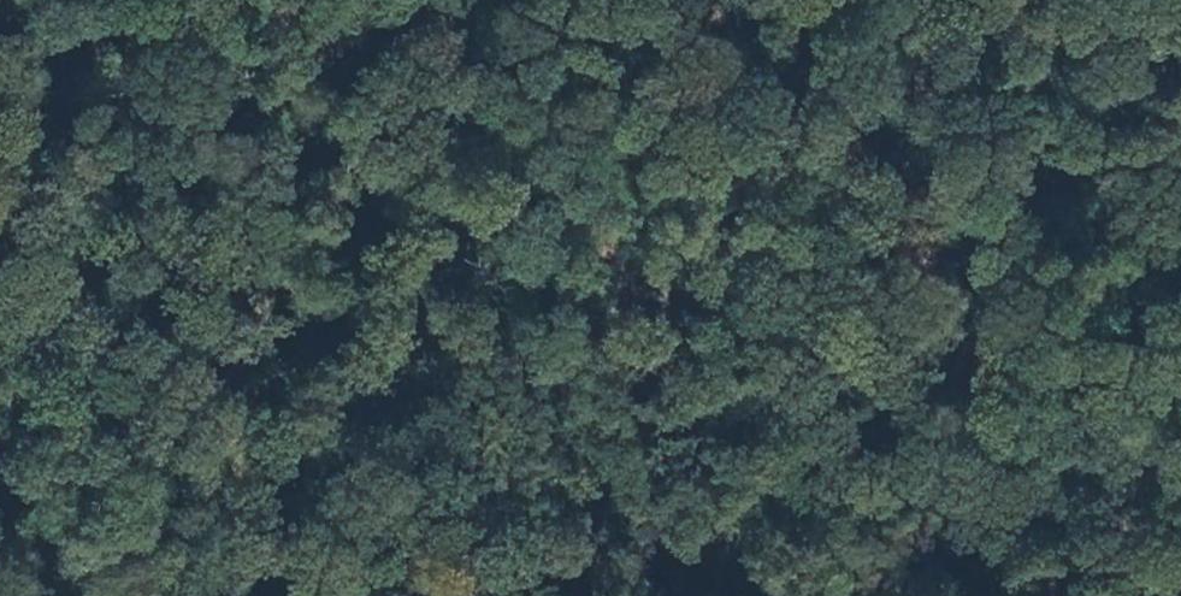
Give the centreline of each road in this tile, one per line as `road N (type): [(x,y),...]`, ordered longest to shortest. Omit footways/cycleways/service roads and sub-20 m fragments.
road 1 (track): [(73,595),(0,475)]

